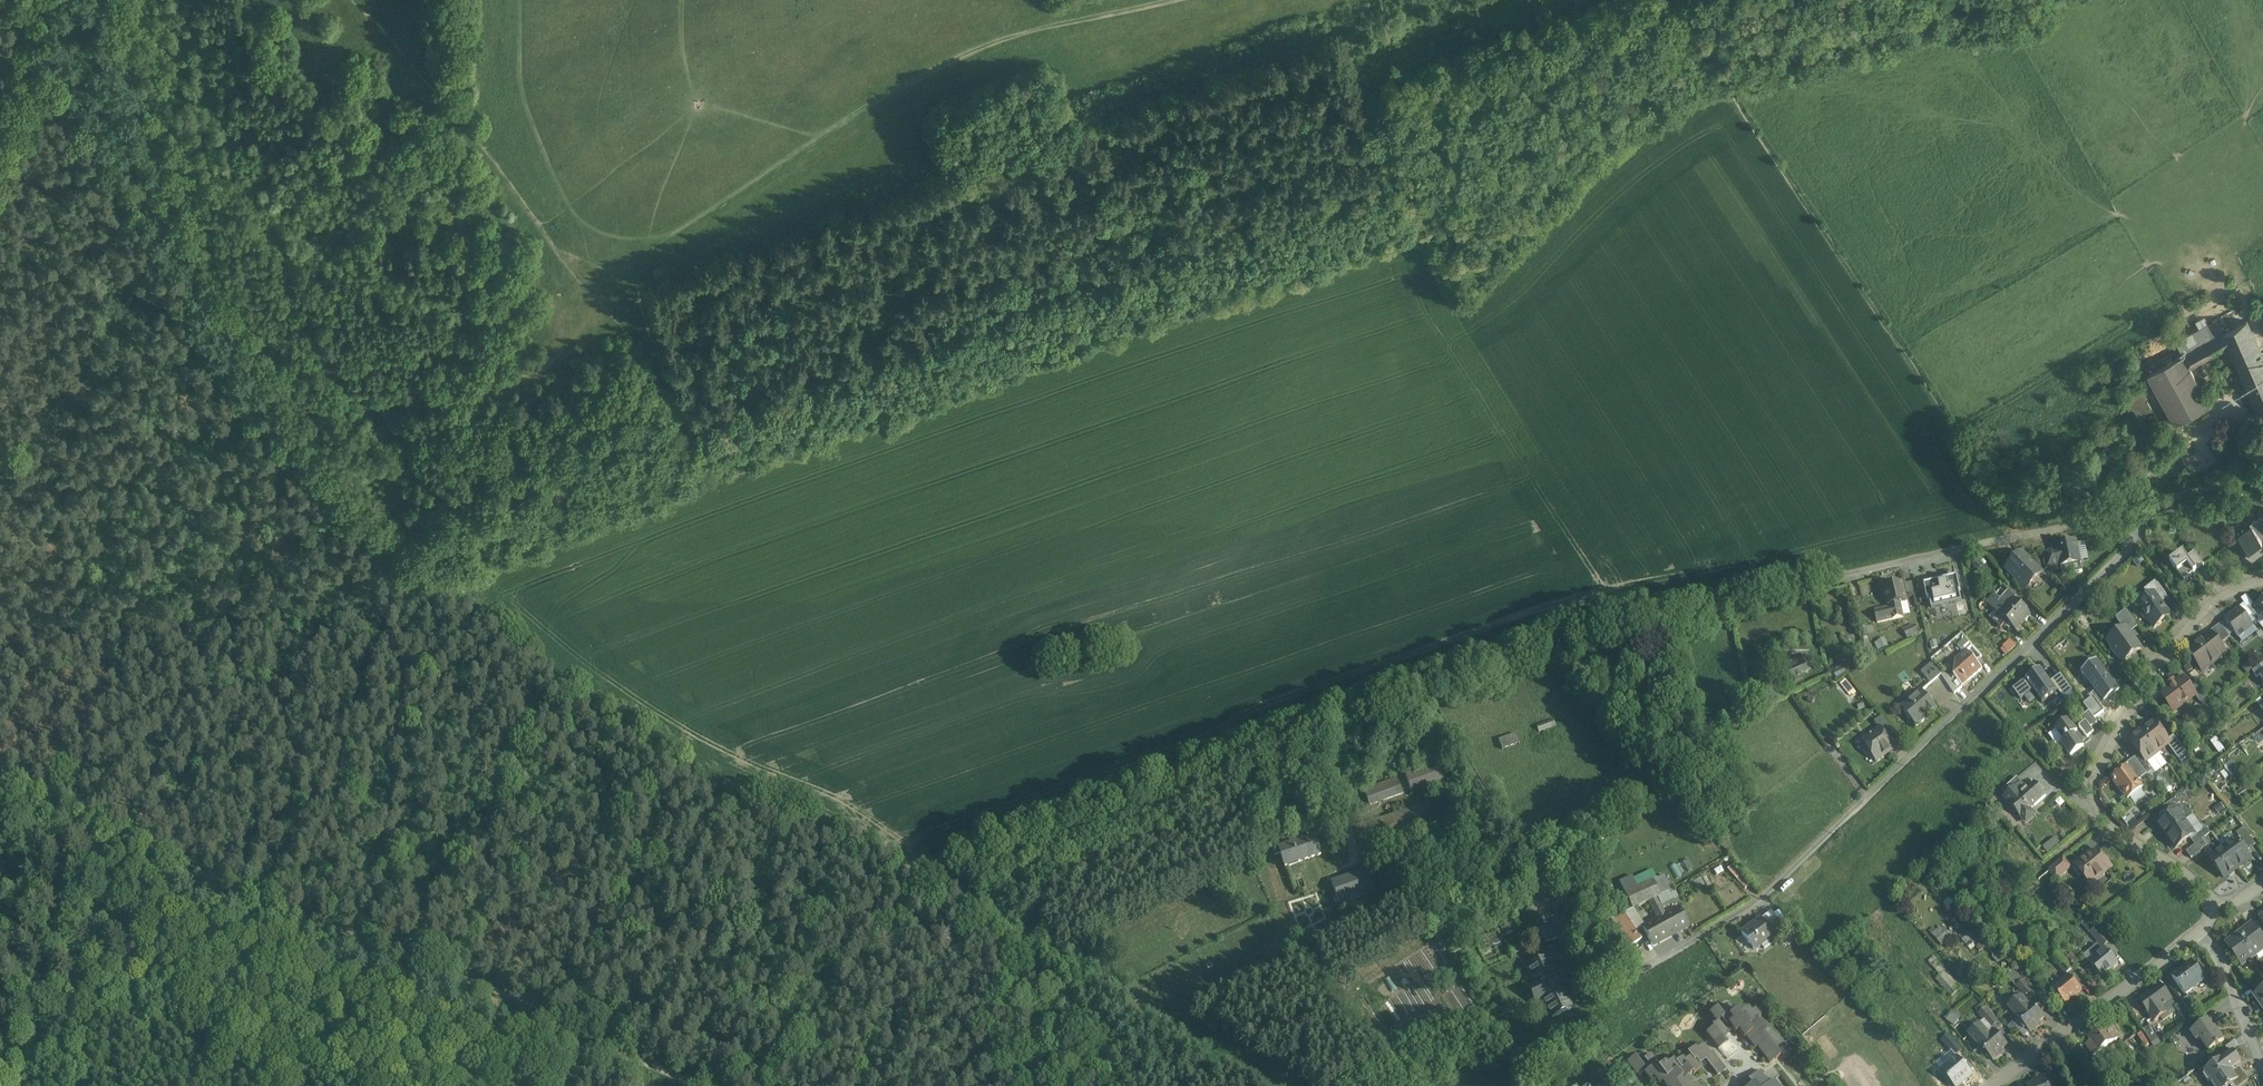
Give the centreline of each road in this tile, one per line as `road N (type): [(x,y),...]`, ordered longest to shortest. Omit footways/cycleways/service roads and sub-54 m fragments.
road 1 (residential): [(915,875),(1545,636),(2156,504)]
road 2 (track): [(1628,0),(1464,60),(1409,89),(1356,174),(906,341),(692,431)]
road 3 (track): [(1159,0),(1023,35),(928,80),(626,266),(606,263),(554,189),(519,104),(505,0)]
road 4 (residential): [(2156,504),(2143,530),(1786,876),(1651,963)]
road 5 (track): [(367,411),(461,380),(527,370),(601,297),(606,263),(561,246),(538,224),(428,77),(359,0)]
road 6 (track): [(589,1051),(0,825)]
road 7 (track): [(2026,532),(1726,74)]
road 8 (track): [(601,297),(721,474),(420,583)]
road 9 (residential): [(2214,905),(2098,815),(2086,775),(2194,606),(2247,576),(2262,579)]
road 10 (track): [(589,1051),(915,875)]
road 11 (track): [(1117,1085),(1037,966),(915,875)]
road 12 (residential): [(1997,1085),(2198,920)]
road 13 (track): [(1424,220),(1349,0)]
road 14 (residential): [(2198,920),(2262,1067)]

